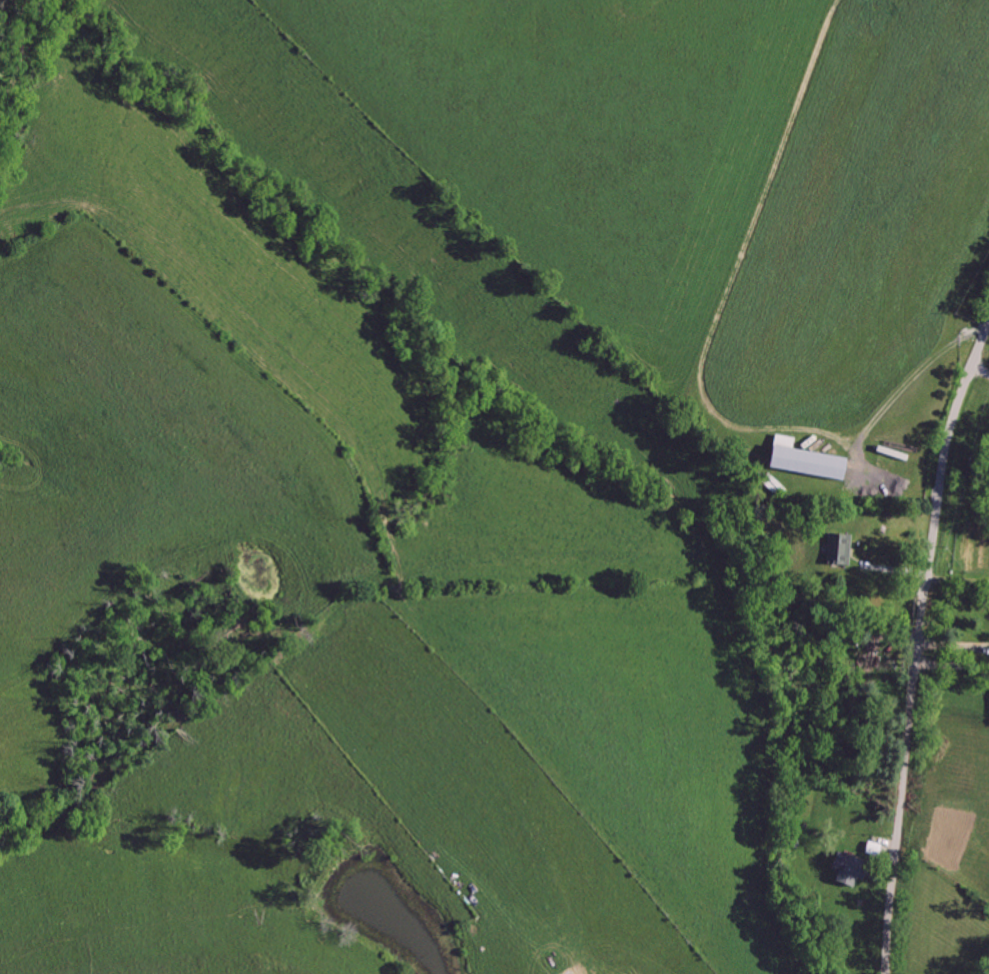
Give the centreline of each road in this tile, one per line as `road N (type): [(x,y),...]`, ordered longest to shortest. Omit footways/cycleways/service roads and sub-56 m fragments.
road 1 (residential): [(888,973),(943,455),(988,330)]

